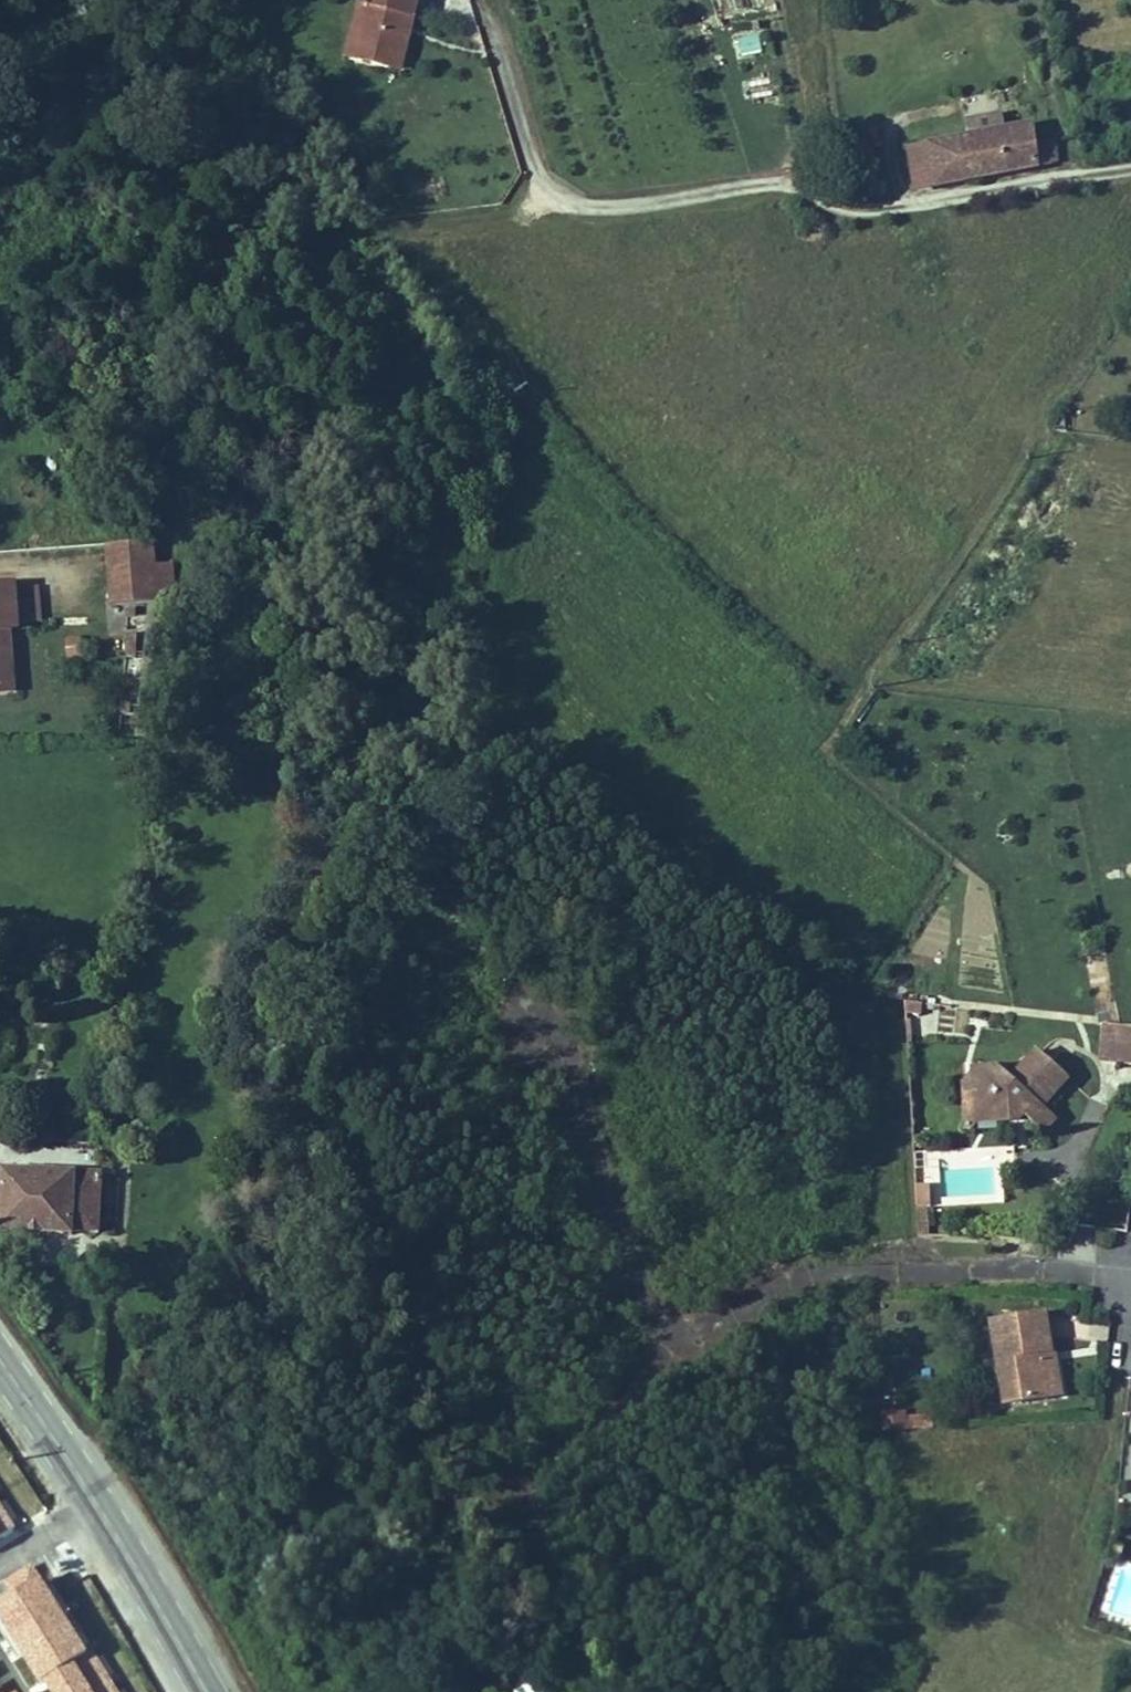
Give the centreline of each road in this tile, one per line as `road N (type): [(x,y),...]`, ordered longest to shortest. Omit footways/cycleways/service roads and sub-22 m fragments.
road 1 (residential): [(532,1019),(630,1267),(682,1330),(863,1266),(996,1263),(1130,1276)]
road 2 (residential): [(1130,170),(875,224),(773,183),(608,202)]
road 3 (secondary): [(206,1691),(0,1362)]

